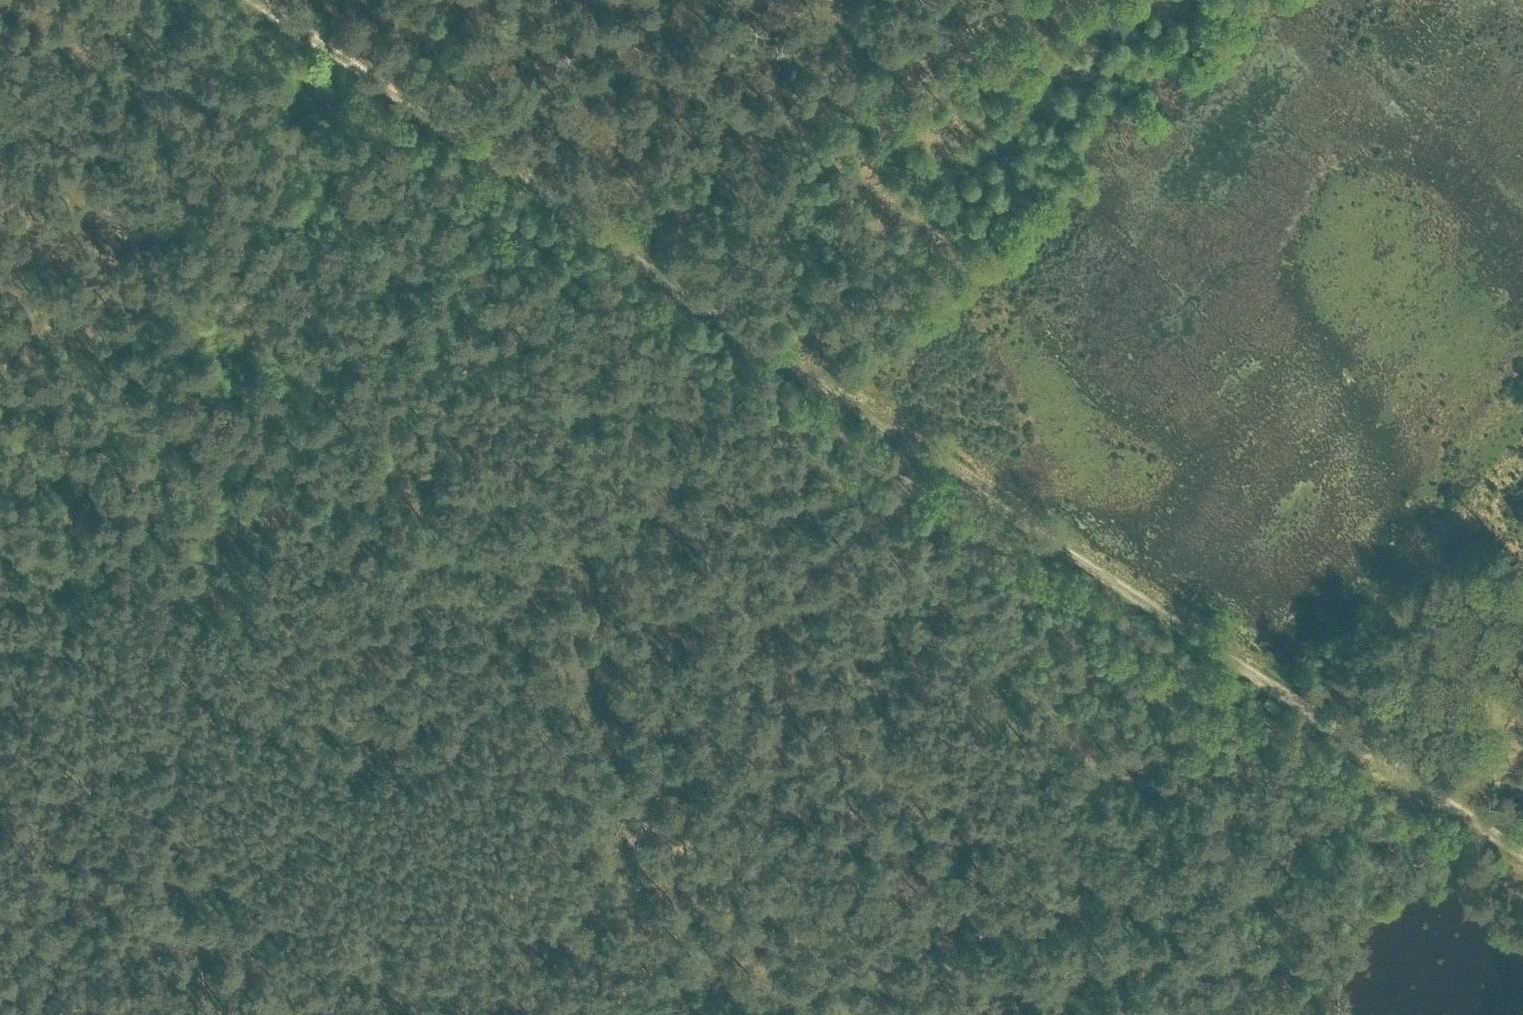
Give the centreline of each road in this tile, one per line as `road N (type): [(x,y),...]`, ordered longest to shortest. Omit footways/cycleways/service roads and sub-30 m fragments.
road 1 (track): [(1288,697),(619,249)]
road 2 (track): [(619,249),(766,156),(1057,0)]
road 3 (track): [(1248,1014),(1277,926),(1294,830),(1270,755),(1288,697)]
road 4 (track): [(1288,697),(1522,855)]

